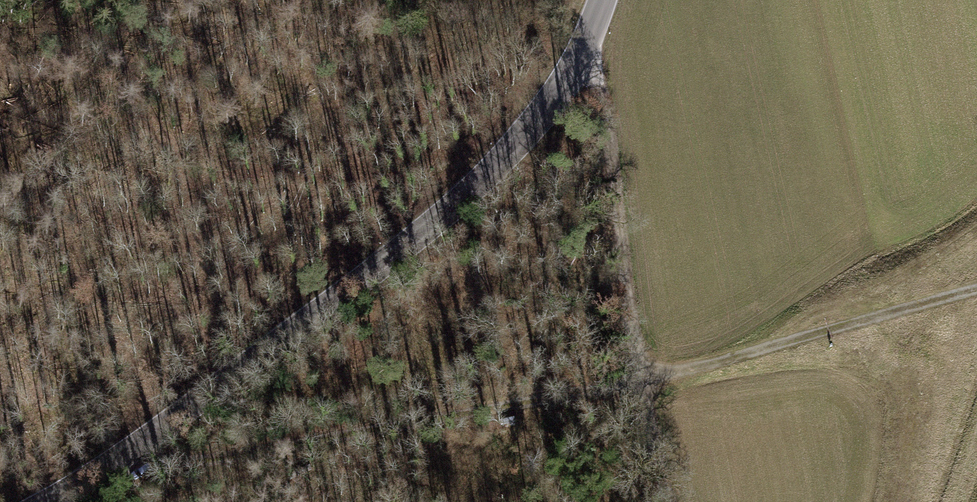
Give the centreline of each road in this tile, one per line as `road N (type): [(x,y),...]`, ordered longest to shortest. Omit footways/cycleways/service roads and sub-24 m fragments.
road 1 (track): [(976,292),(642,380),(198,458),(115,463)]
road 2 (tertiary): [(42,501),(115,463),(468,191),(523,136),(570,74),(603,0)]
road 3 (track): [(665,501),(598,66),(580,50)]

